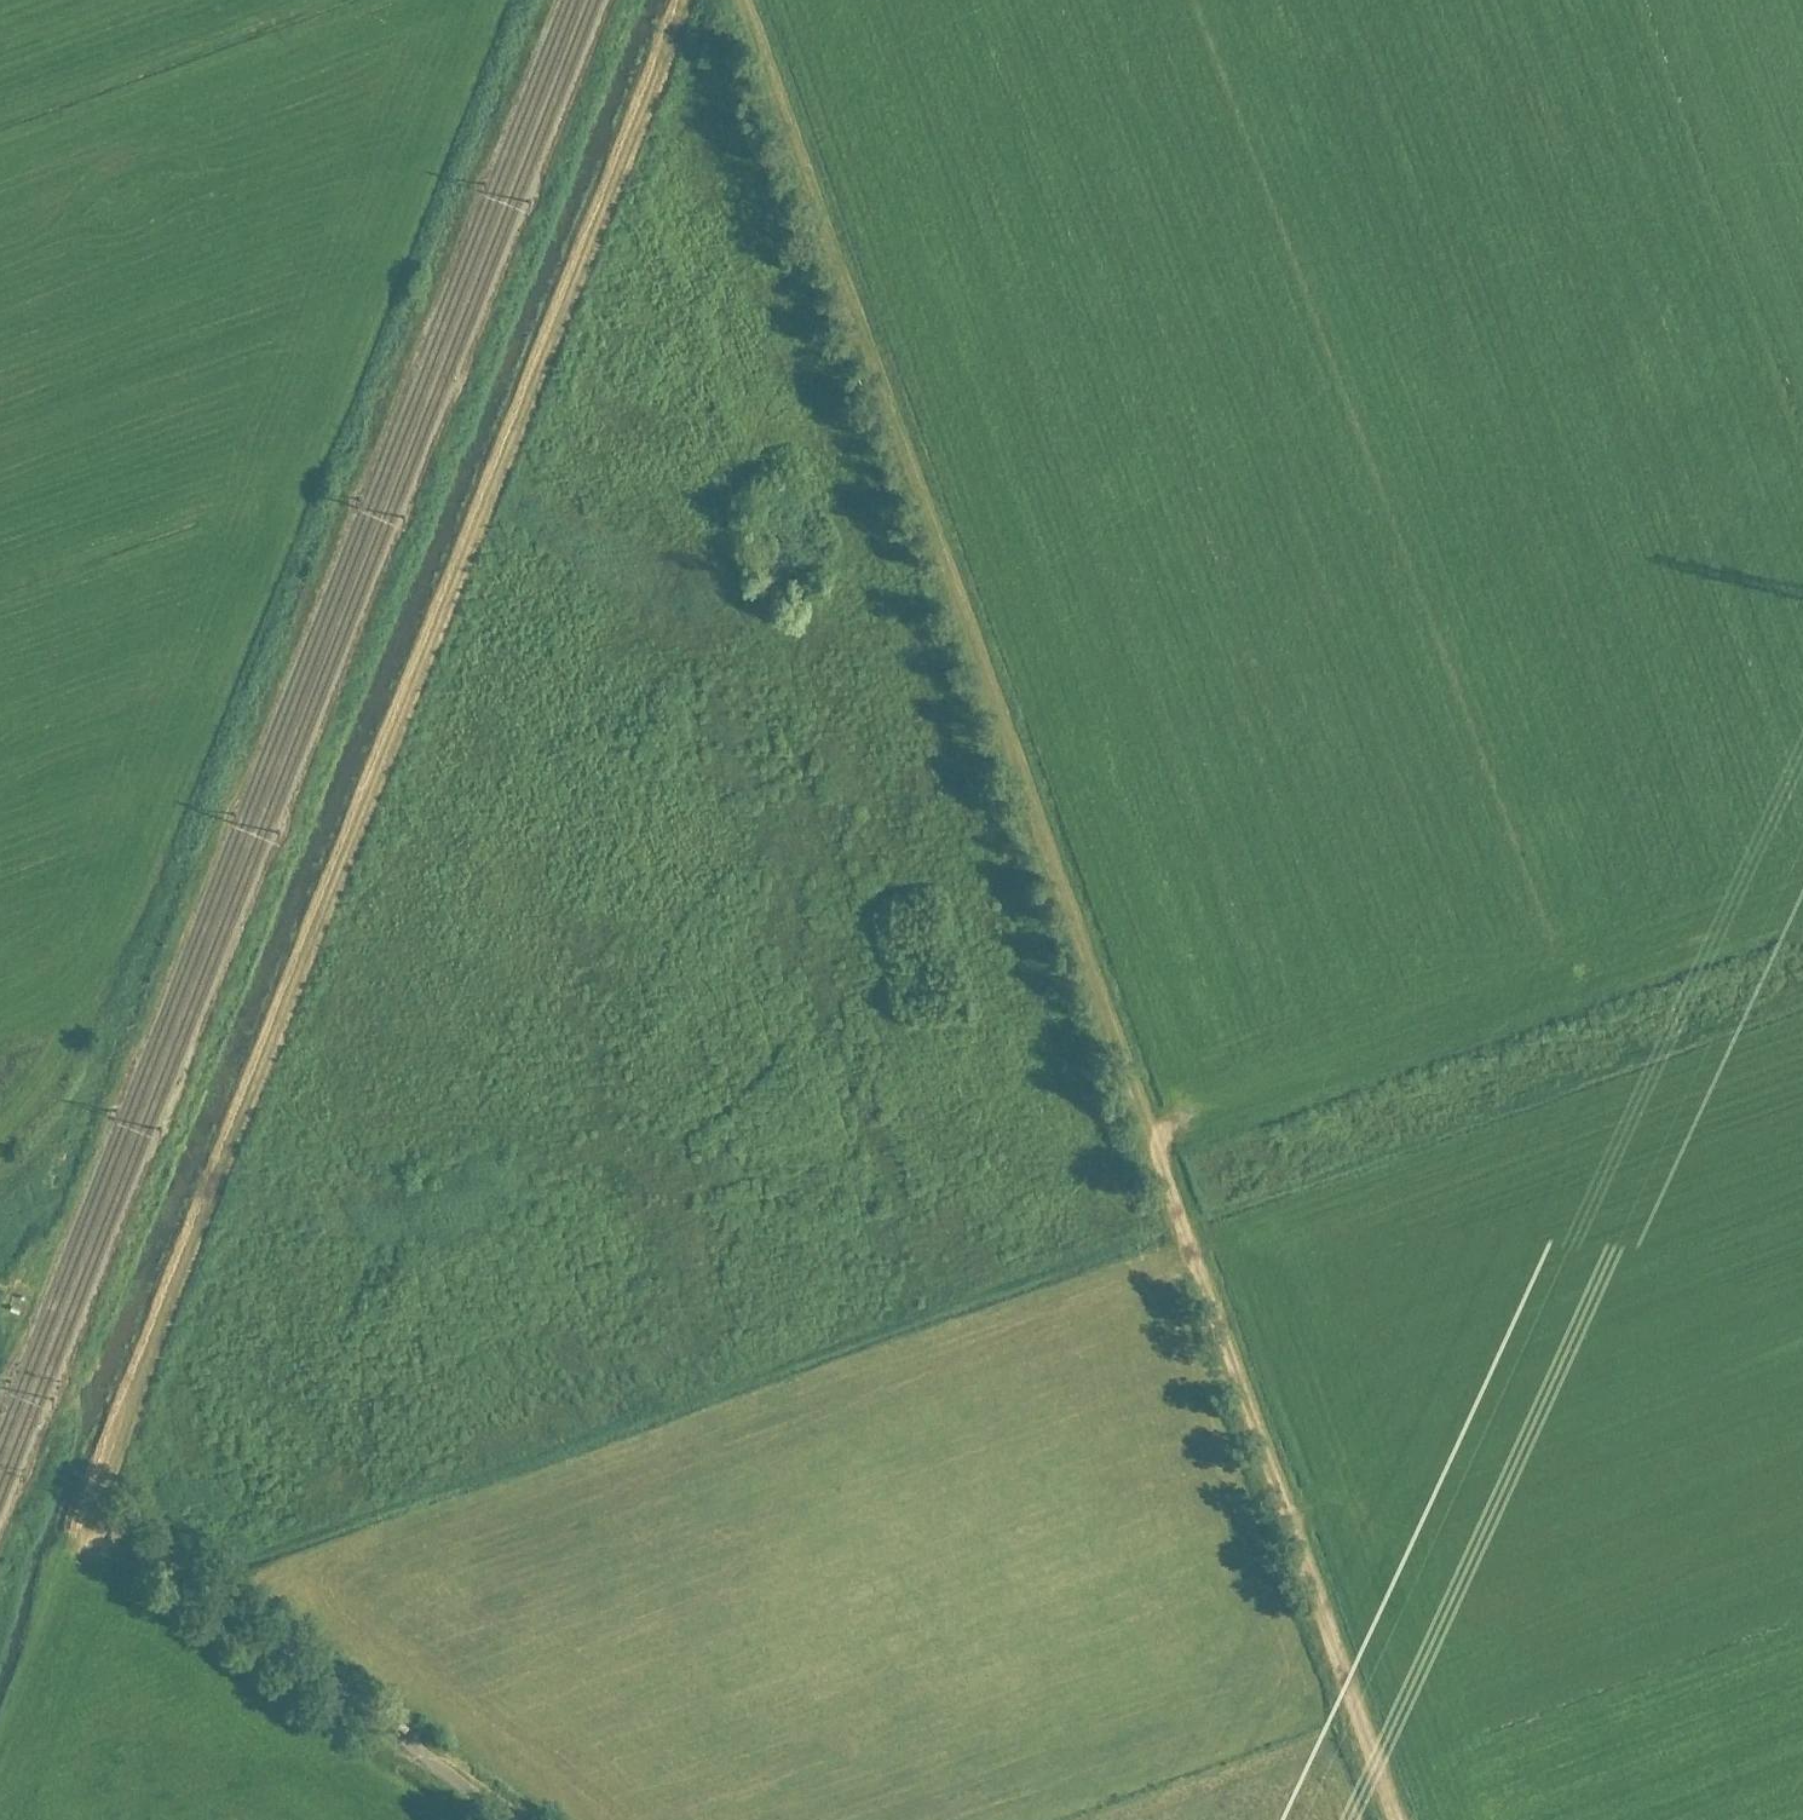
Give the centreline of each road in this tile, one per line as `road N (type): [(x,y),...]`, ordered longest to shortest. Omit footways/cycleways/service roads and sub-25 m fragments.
road 1 (track): [(742,0),(1397,1819)]
road 2 (track): [(102,1502),(131,1400),(683,0)]
road 3 (unclassified): [(514,1819),(102,1502)]

